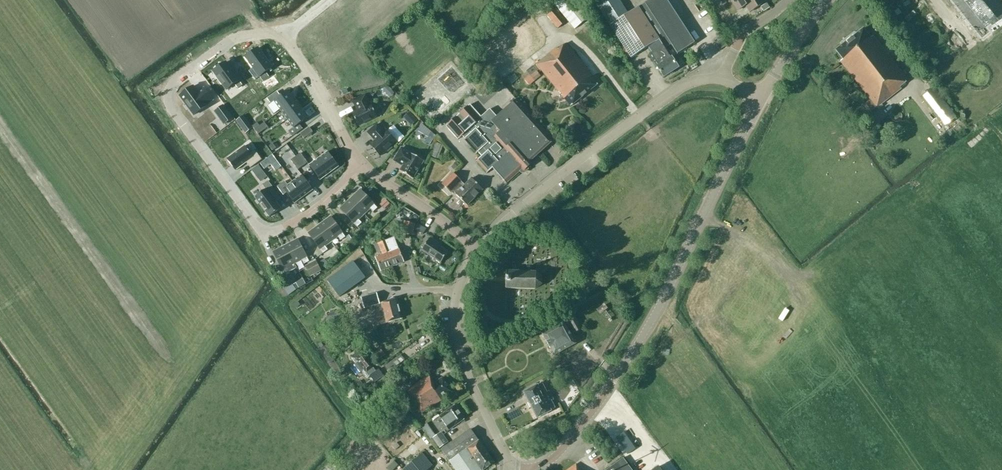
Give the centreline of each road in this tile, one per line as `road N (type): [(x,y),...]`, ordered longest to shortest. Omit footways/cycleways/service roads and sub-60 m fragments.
road 1 (tertiary): [(529,469),(557,455),(617,375),(761,98)]
road 2 (residential): [(362,165),(317,207),(266,234),(172,110),(176,79),(241,35),(276,34)]
road 3 (residential): [(478,247),(651,104),(716,76)]
road 4 (residential): [(508,469),(459,345),(454,294)]
road 5 (residential): [(362,165),(288,42),(276,34)]
road 6 (residential): [(478,247),(362,165)]

